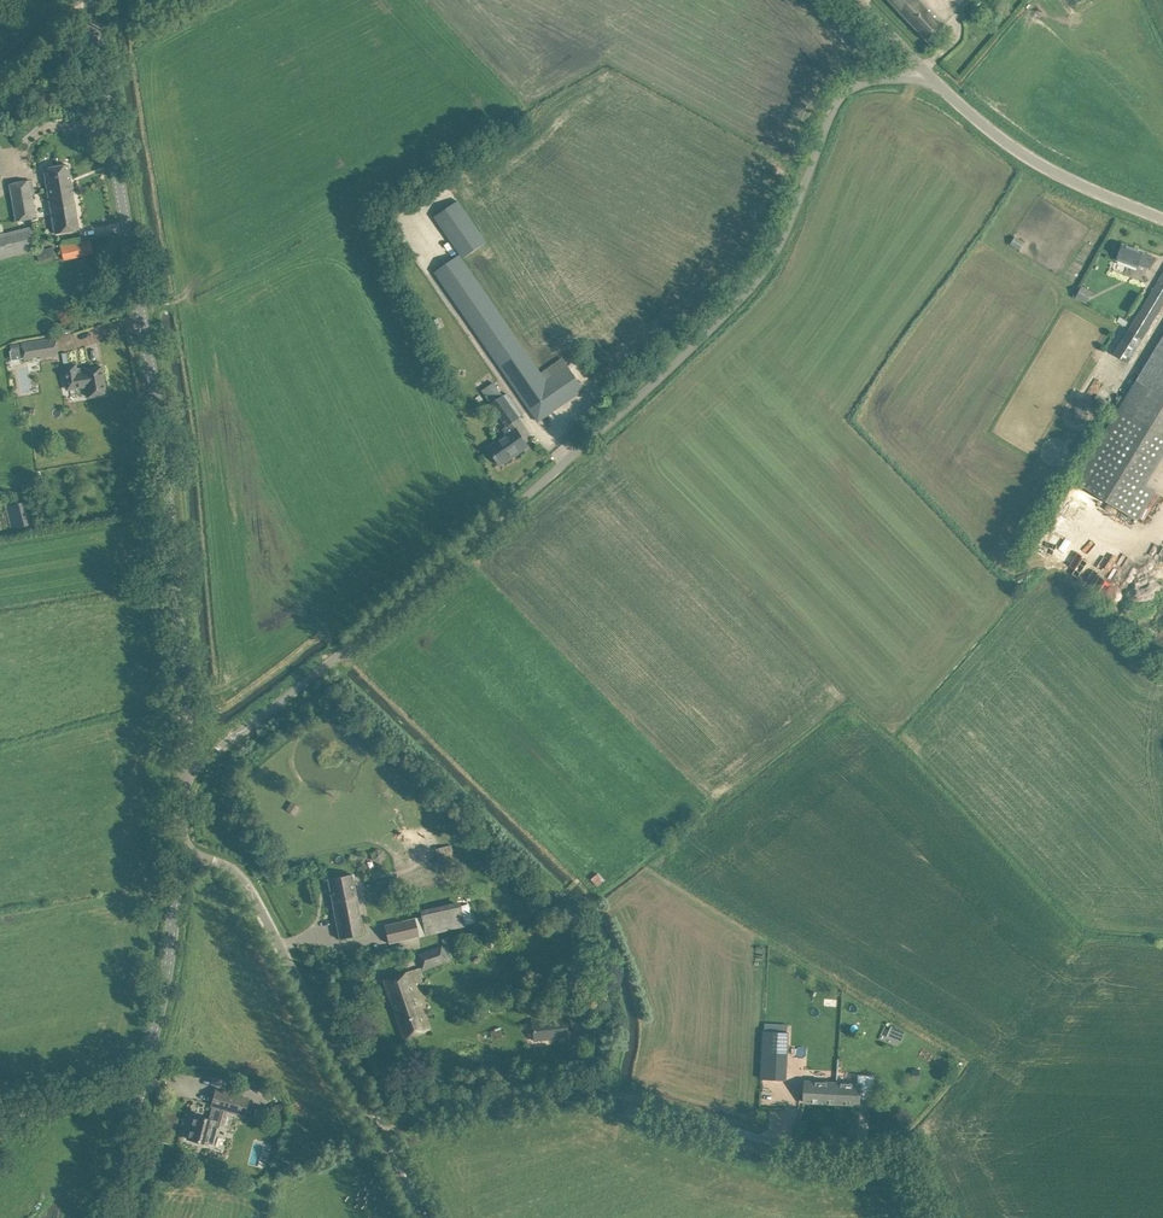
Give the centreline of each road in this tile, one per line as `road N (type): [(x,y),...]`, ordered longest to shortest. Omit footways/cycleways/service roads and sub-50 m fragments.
road 1 (unclassified): [(184,771),(256,726),(730,304),(770,251),(827,106),(859,79),(917,71)]
road 2 (tertiary): [(184,771),(179,610),(154,382),(87,0)]
road 3 (unclassified): [(788,1150),(598,1091),(371,1120)]
road 4 (tertiary): [(371,1120),(244,884),(227,868),(177,857)]
road 5 (unclassified): [(1162,222),(1049,173),(982,133),(917,71)]
road 6 (tertiary): [(138,1082),(177,857)]
road 7 (tertiary): [(98,1217),(138,1082)]
road 8 (unclassified): [(0,1108),(138,1082)]

